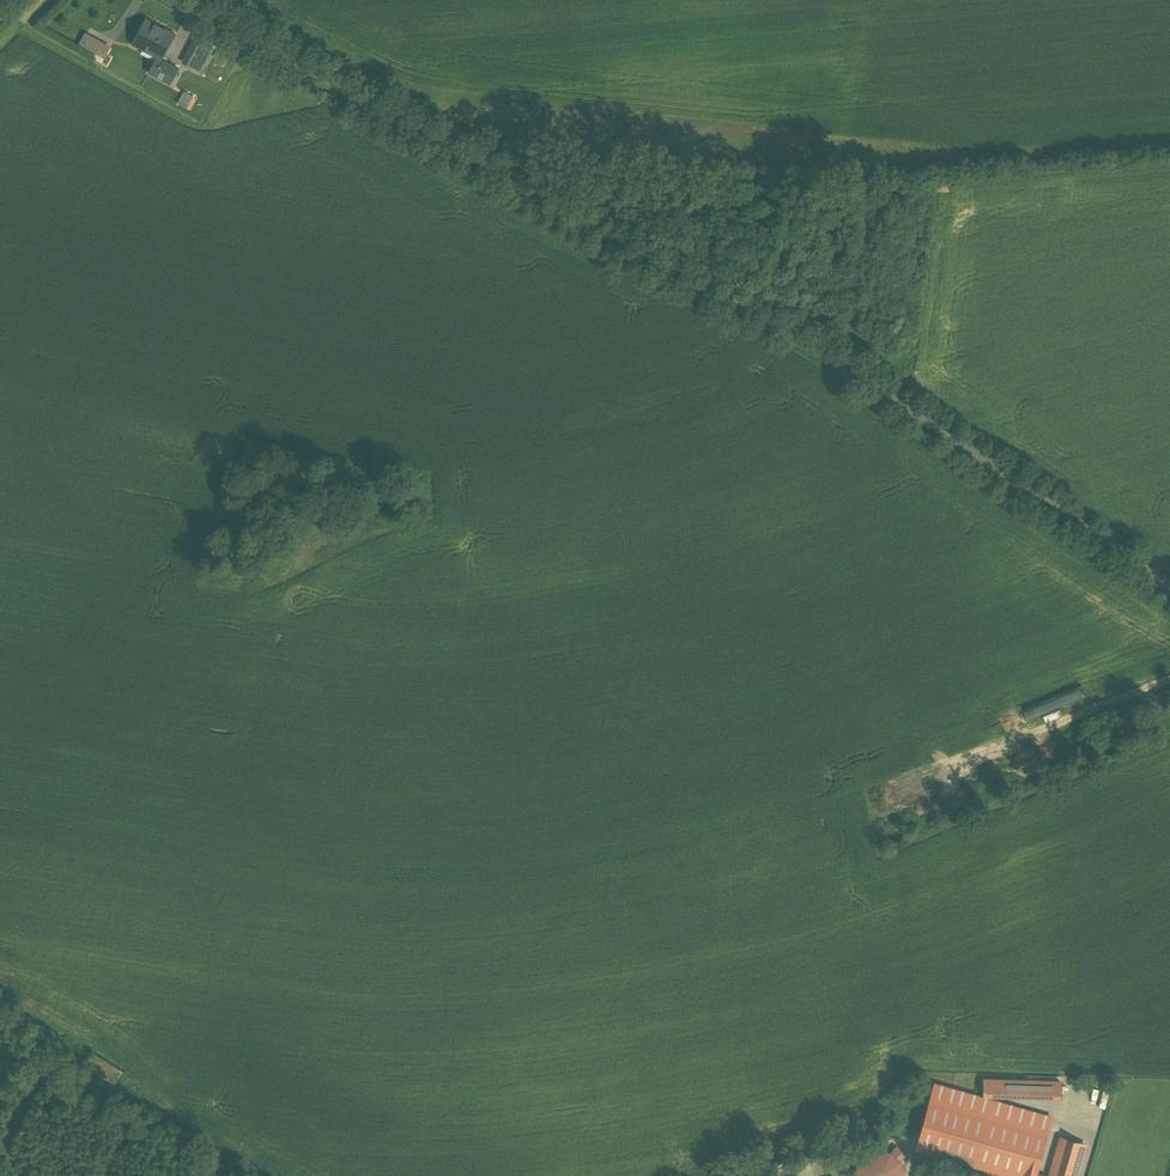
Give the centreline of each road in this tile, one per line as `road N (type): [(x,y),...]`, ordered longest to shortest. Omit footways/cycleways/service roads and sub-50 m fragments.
road 1 (unclassified): [(1169,577),(841,351),(187,0)]

